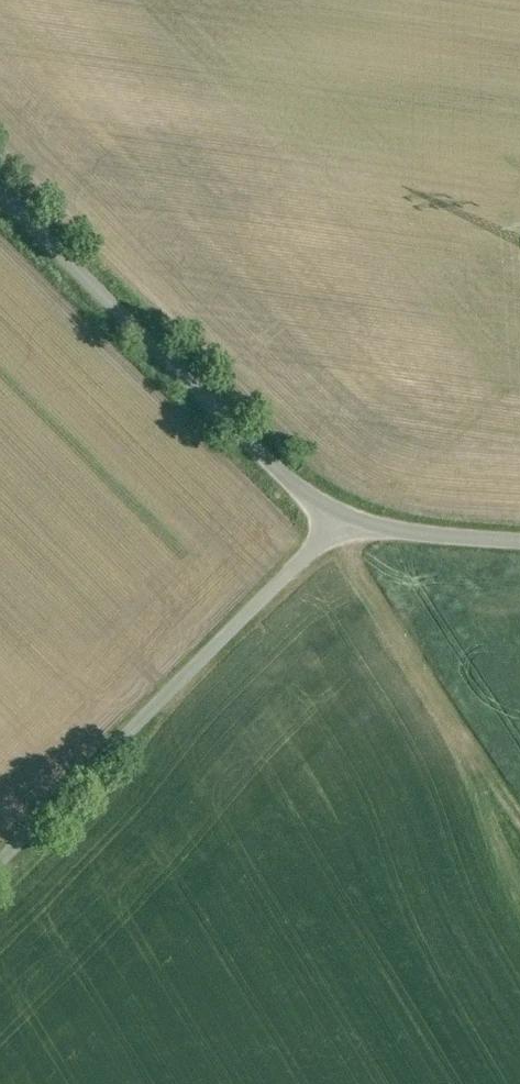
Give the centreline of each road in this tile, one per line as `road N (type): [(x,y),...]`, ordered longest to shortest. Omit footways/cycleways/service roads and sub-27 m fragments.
road 1 (unclassified): [(336,524),(0,863)]
road 2 (unclassified): [(336,524),(0,188)]
road 3 (unclassified): [(519,539),(336,524)]

